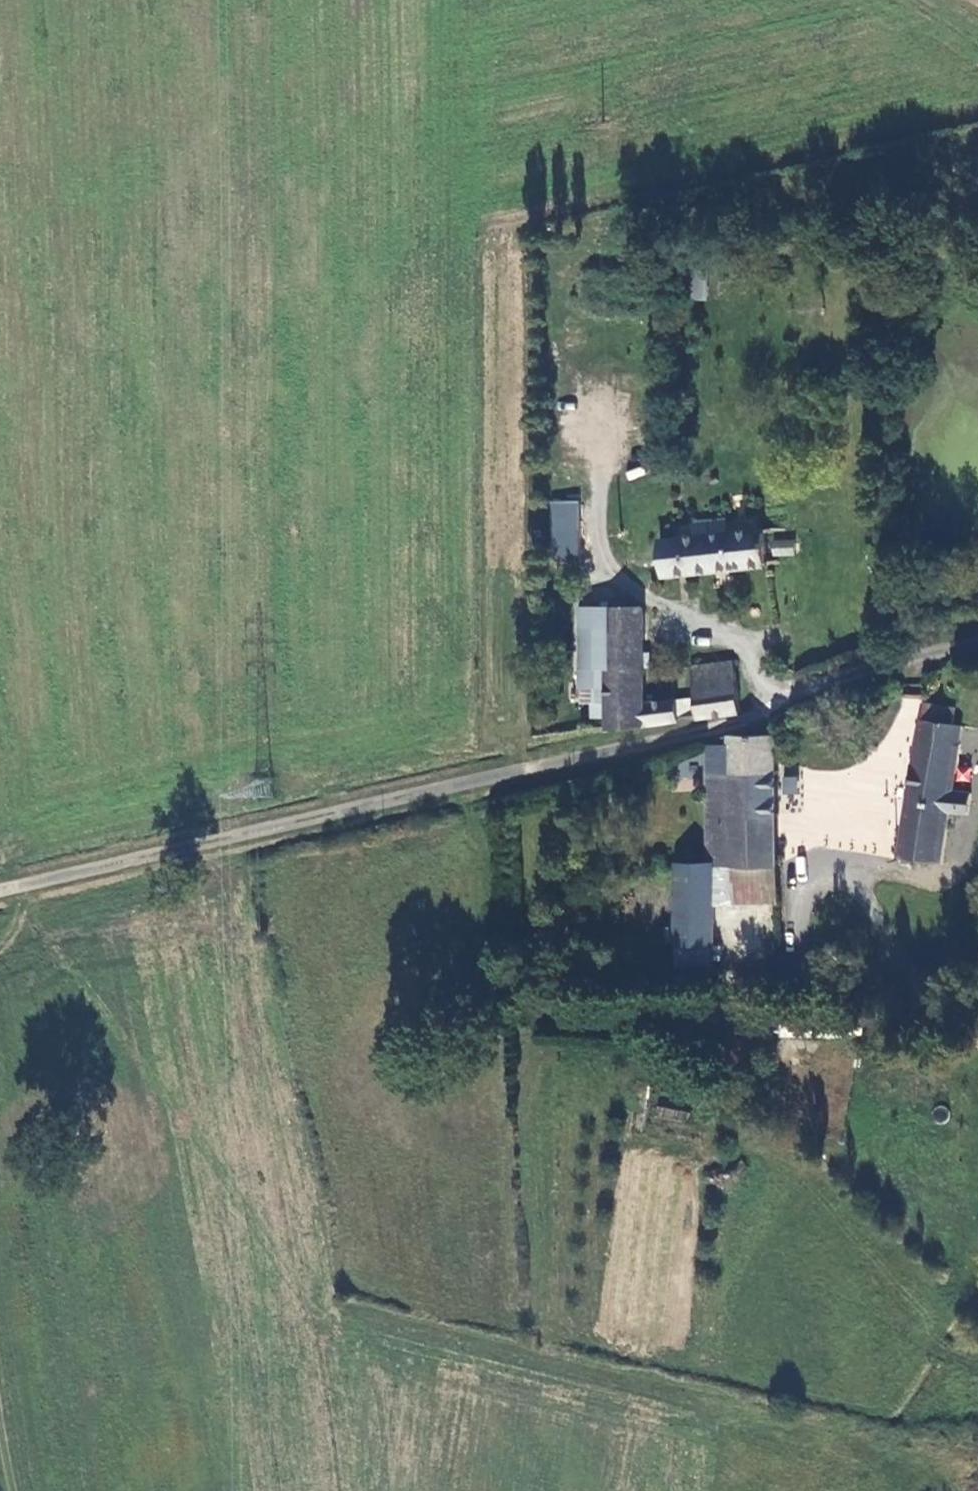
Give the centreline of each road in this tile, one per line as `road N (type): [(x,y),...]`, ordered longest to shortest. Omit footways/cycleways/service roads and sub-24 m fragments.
road 1 (unclassified): [(977,643),(861,665),(738,723),(0,890)]

